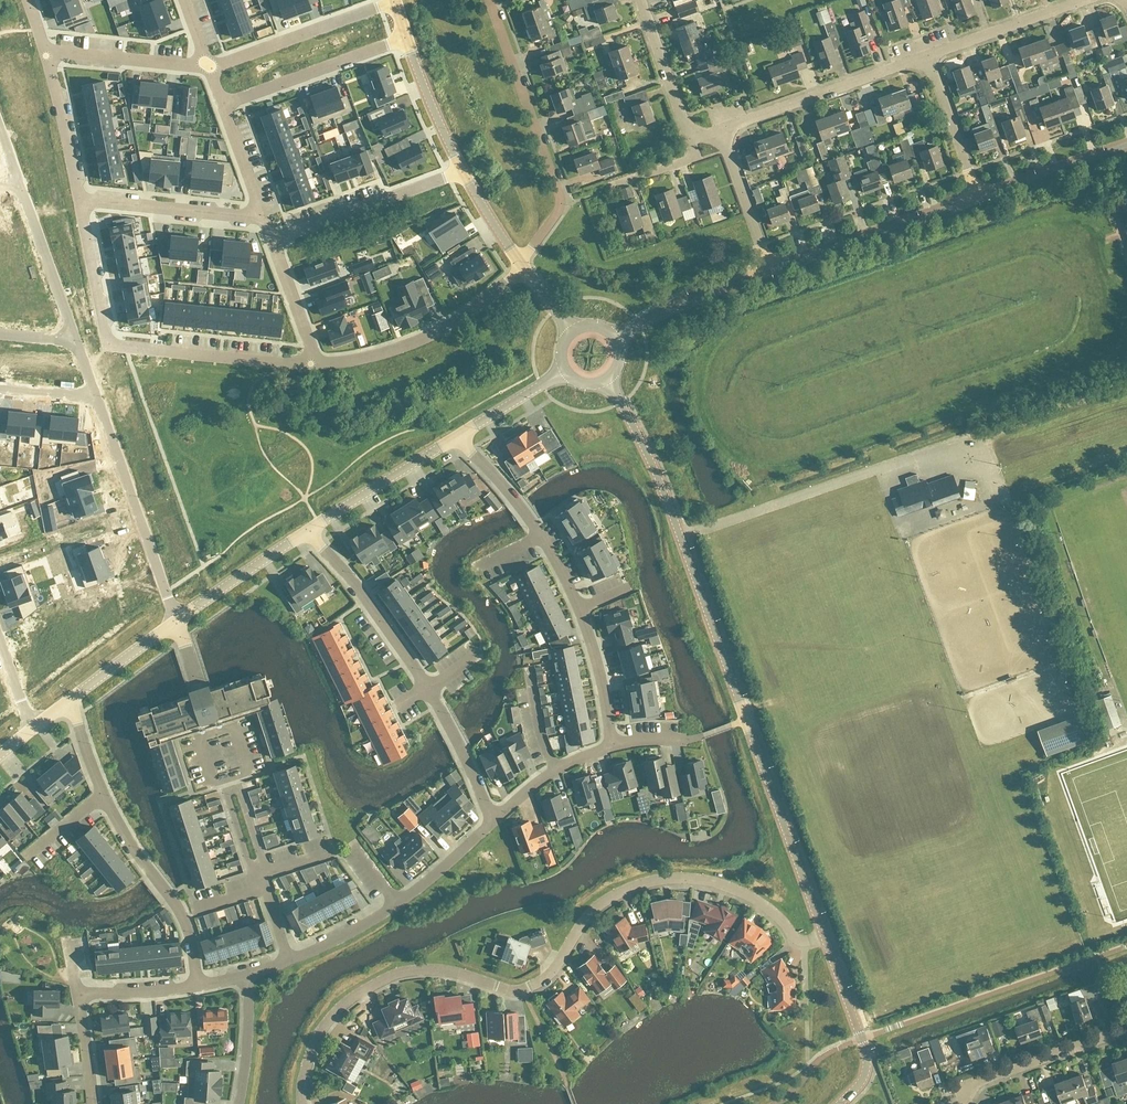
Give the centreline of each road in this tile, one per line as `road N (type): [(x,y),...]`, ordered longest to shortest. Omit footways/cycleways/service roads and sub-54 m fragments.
road 1 (residential): [(823,936),(797,941),(756,902),(713,884),(631,888),(594,911),(547,978),(524,992),(432,971),(395,976),(359,994),(319,1035),(304,1103)]
road 2 (tertiary): [(605,381),(659,482),(745,720)]
road 3 (residential): [(78,200),(106,348),(315,364)]
road 4 (residential): [(612,748),(595,659),(559,571),(459,436)]
road 5 (residential): [(68,702),(116,820),(186,923),(198,986)]
road 6 (residential): [(521,265),(561,200),(488,0)]
road 7 (residential): [(288,961),(383,915),(493,821)]
road 8 (residential): [(92,391),(174,622)]
road 9 (residential): [(315,364),(429,337),(474,310),(521,265)]
road 10 (tertiary): [(823,936),(745,720)]
road 11 (tertiary): [(767,273),(976,200)]
road 12 (residential): [(927,57),(720,133)]
road 13 (residential): [(462,172),(271,241)]
road 14 (residential): [(394,3),(208,69)]
road 15 (residential): [(427,687),(309,530)]
road 16 (residential): [(222,106),(406,40)]
road 17 (residential): [(78,200),(263,219)]
road 18 (tertiary): [(839,1103),(862,1079),(866,1059),(823,936)]
road 19 (residential): [(965,1103),(980,1082),(1126,1033)]
road 20 (tertiary): [(309,530),(459,436)]
road 21 (residential): [(1086,0),(927,57)]
road 22 (tertiary): [(614,339),(767,273)]
road 23 (residential): [(208,69),(44,52)]
road 24 (residential): [(19,185),(74,340)]
road 25 (tertiary): [(174,622),(309,530)]
road 26 (tertiary): [(976,200),(1126,147)]
road 27 (residential): [(44,52),(78,200)]
road 28 (residential): [(976,200),(927,57)]
road 29 (residential): [(493,821),(427,687)]
road 30 (residential): [(767,273),(720,133)]
road 31 (residential): [(691,137),(640,0)]
road 32 (tertiary): [(462,172),(406,40)]
road 33 (residential): [(493,821),(557,771),(612,748)]
road 34 (tertiary): [(68,702),(174,622)]
road 35 (residential): [(271,241),(315,364)]
road 36 (residential): [(238,1103),(244,976)]
road 37 (tertiary): [(459,436),(564,371)]
road 38 (residential): [(198,986),(77,994)]
road 39 (residential): [(222,106),(263,219)]

